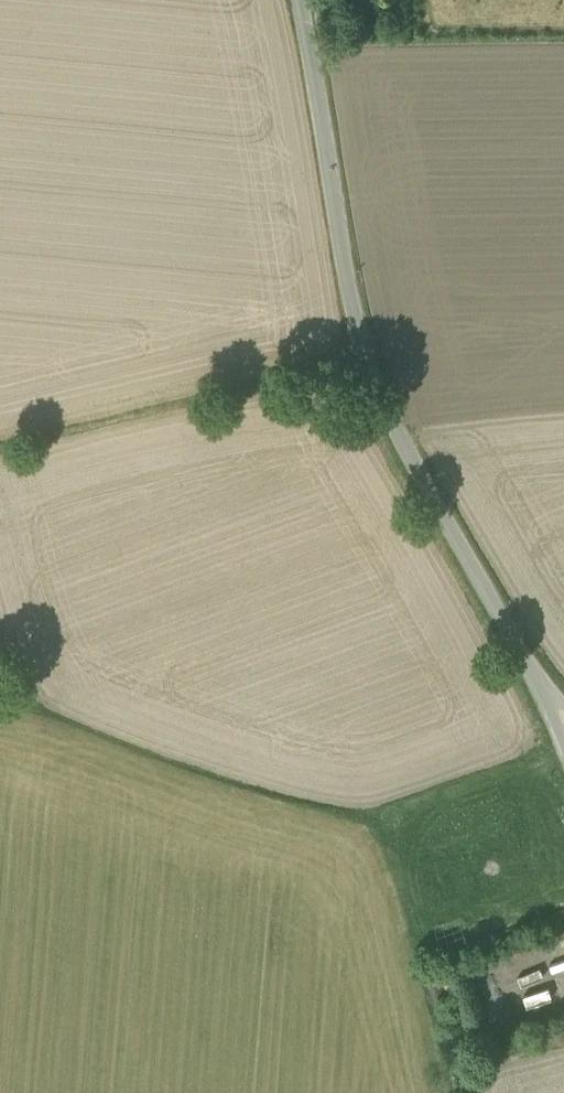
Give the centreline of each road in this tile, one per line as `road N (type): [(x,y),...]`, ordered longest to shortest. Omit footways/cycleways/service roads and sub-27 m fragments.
road 1 (unclassified): [(538,690),(378,393),(349,294),(299,0)]

